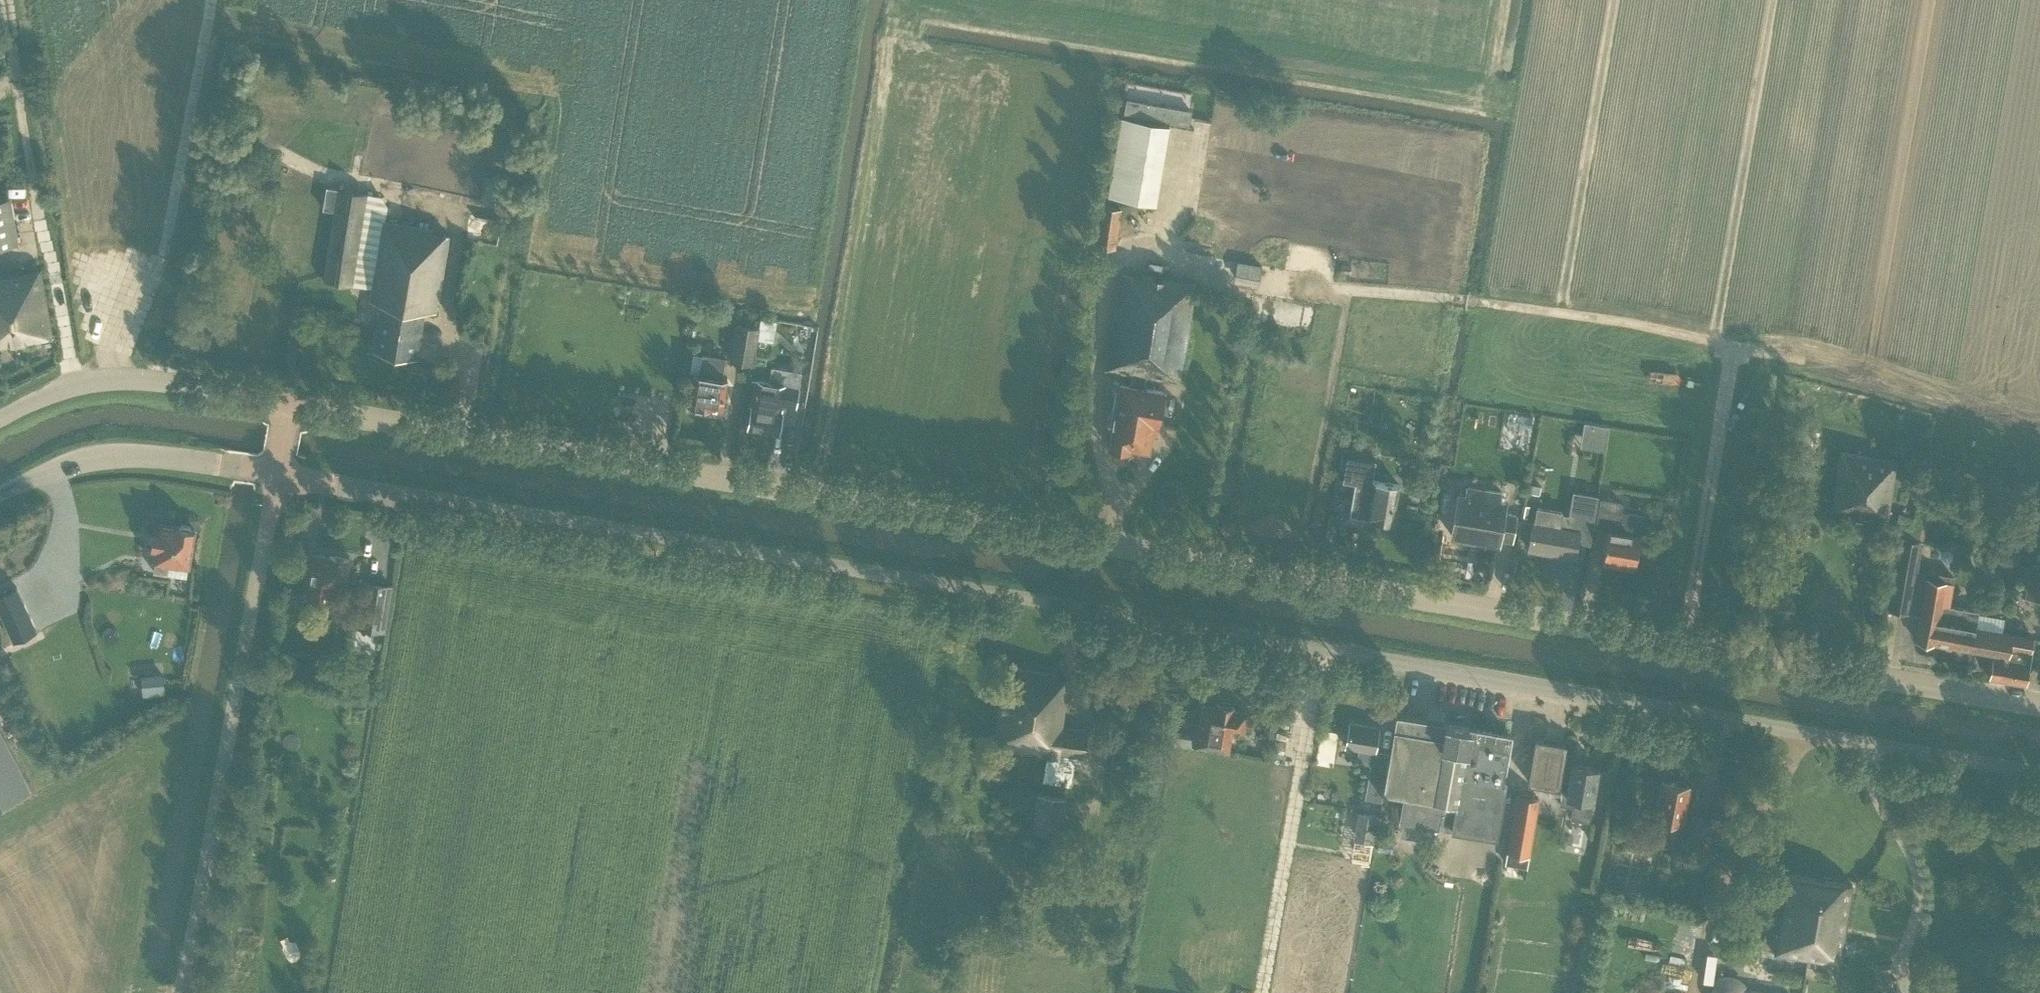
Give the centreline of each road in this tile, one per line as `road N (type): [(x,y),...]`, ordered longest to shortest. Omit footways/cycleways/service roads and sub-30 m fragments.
road 1 (unclassified): [(280,472),(2039,776)]
road 2 (tertiary): [(2039,710),(290,405)]
road 3 (unclassified): [(183,992),(280,472)]
road 4 (unclassified): [(290,405),(122,378),(64,388),(0,420)]
road 5 (unclassified): [(0,494),(70,464),(124,455),(280,472)]

